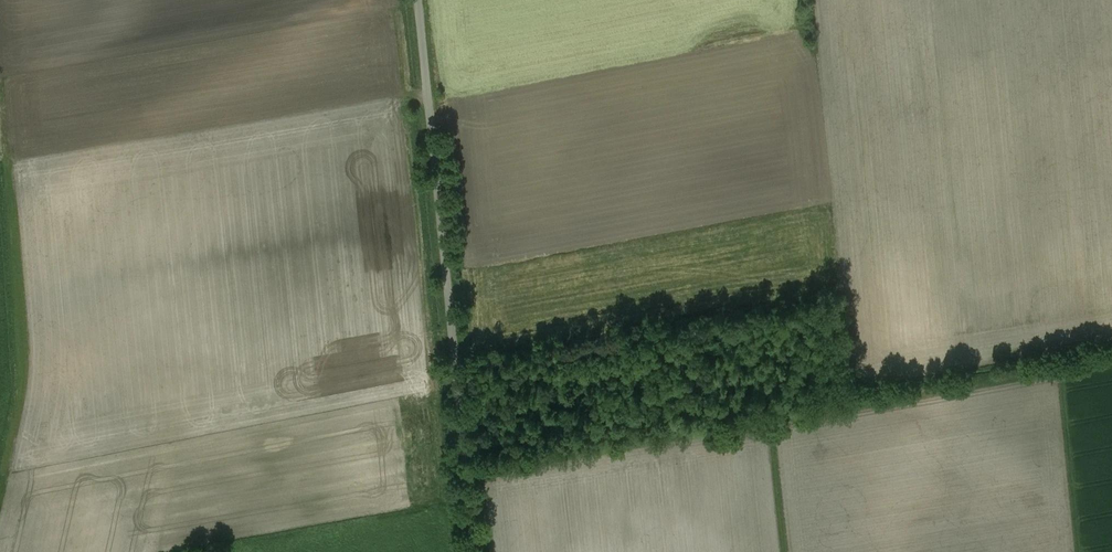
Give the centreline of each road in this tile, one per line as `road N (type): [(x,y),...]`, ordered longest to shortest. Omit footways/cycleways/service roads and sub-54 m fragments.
road 1 (unclassified): [(474,551),(418,0)]

